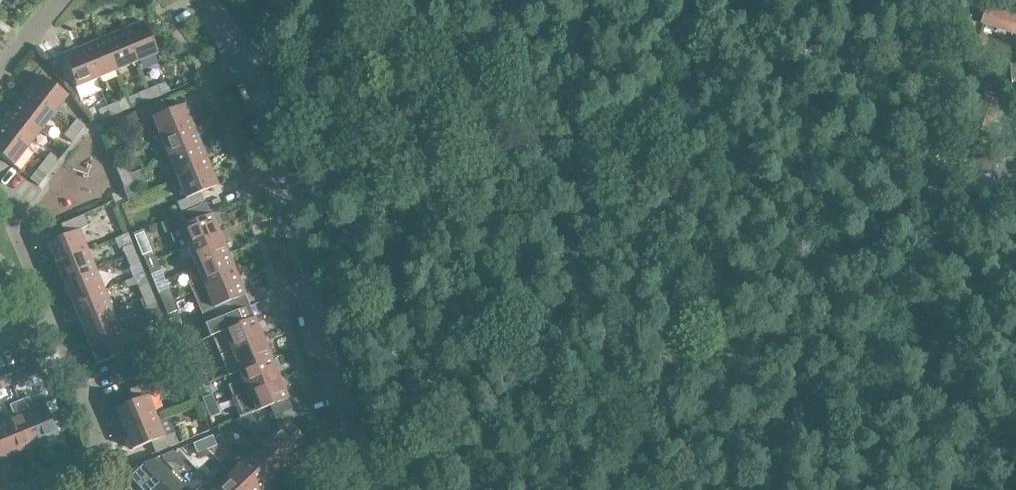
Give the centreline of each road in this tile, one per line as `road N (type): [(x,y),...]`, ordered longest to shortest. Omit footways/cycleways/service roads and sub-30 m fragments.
road 1 (residential): [(373,489),(260,82),(201,0)]
road 2 (track): [(945,0),(939,150),(974,205),(1015,241)]
road 3 (residential): [(27,489),(97,462),(106,440),(47,309)]
road 4 (residential): [(0,197),(47,309)]

